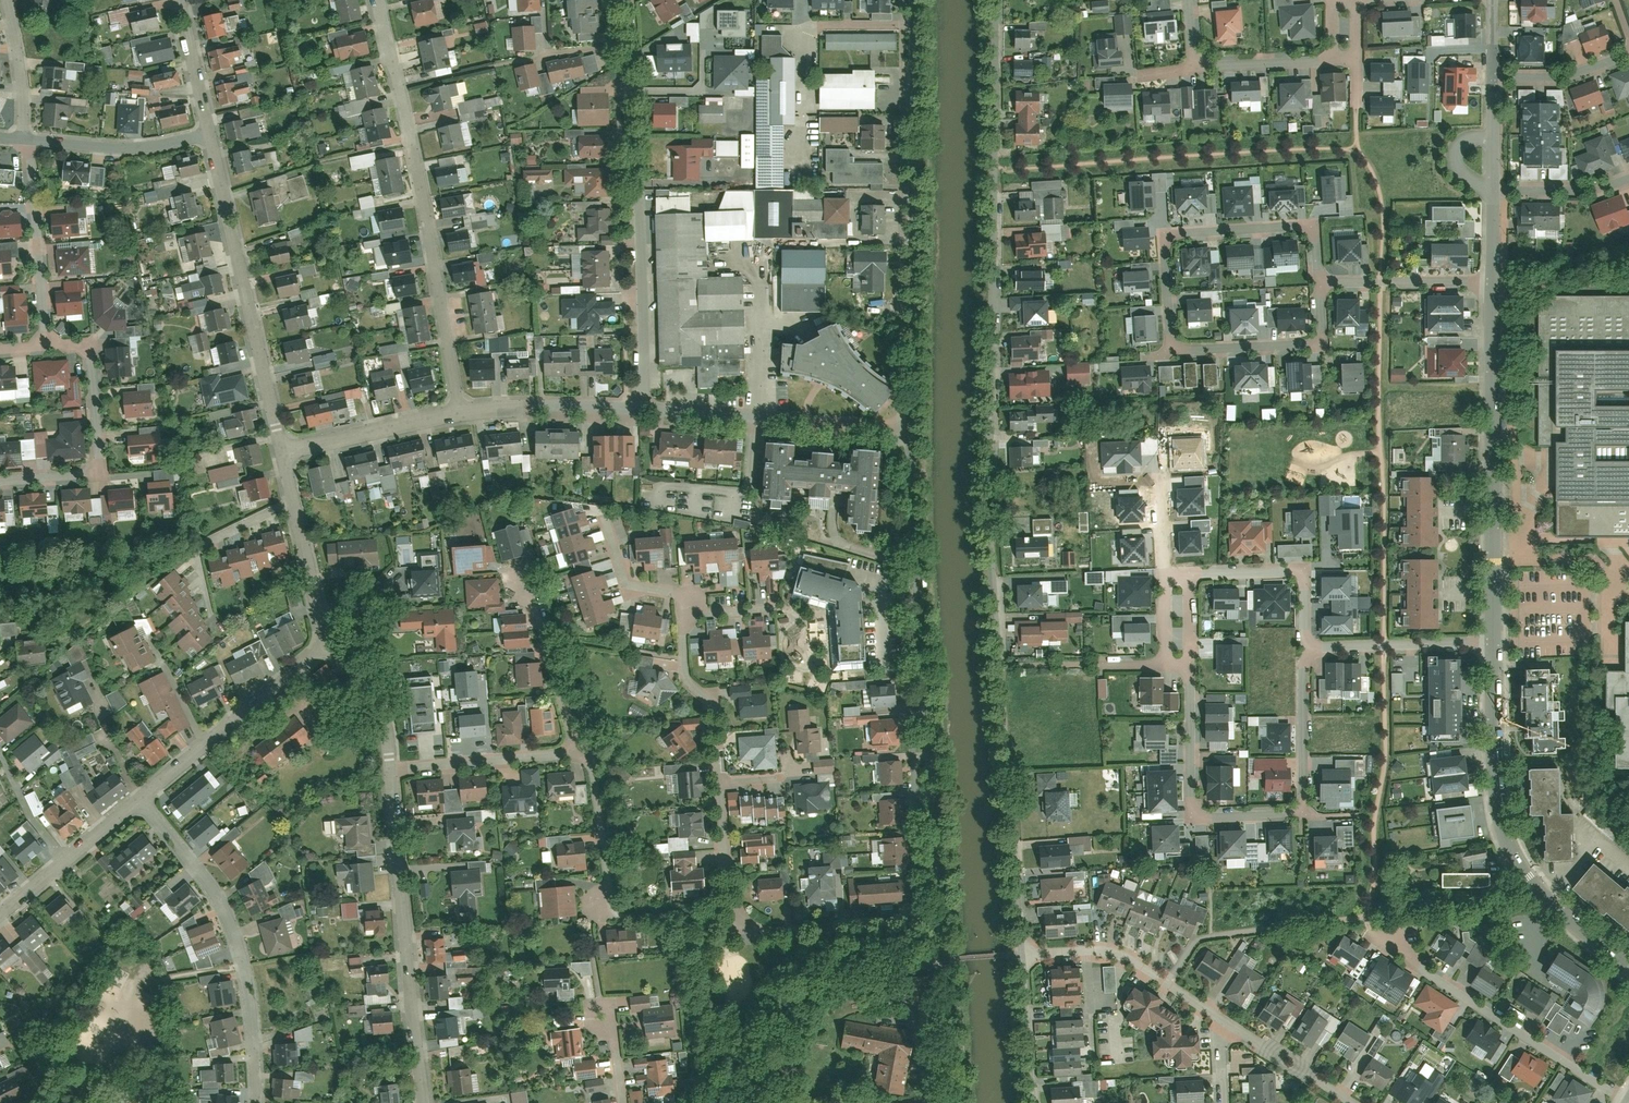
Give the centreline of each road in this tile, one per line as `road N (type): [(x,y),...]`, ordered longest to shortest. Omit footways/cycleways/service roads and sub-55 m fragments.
road 1 (residential): [(993,0),(990,450),(1030,948)]
road 2 (residential): [(907,432),(939,922)]
road 3 (residential): [(1318,281),(1316,236),(1302,226),(1178,233),(1166,248),(1170,342),(1182,350),(1309,345),(1323,332)]
road 4 (residential): [(907,0),(907,432)]
road 5 (residential): [(1193,663),(1193,804),(1206,818),(1295,814),(1306,804),(1306,664),(1315,648)]
road 6 (residential): [(458,411),(378,0)]
road 7 (residential): [(649,408),(628,0)]
road 8 (residential): [(1628,963),(1545,898),(1510,847),(1496,787),(1495,642)]
road 9 (residential): [(1495,642),(1494,282)]
road 10 (residential): [(939,922),(741,920),(719,782)]
road 11 (residential): [(141,801),(229,916),(255,1029),(258,1102)]
road 12 (residential): [(426,1102),(392,770)]
road 13 (residential): [(284,451),(211,134)]
road 14 (residential): [(1628,1101),(1395,945)]
road 15 (residential): [(649,408),(907,432)]
road 16 (residential): [(49,339),(85,344),(97,463),(0,481)]
road 17 (residential): [(141,801),(335,640)]
road 18 (residential): [(1030,948),(1123,953),(1230,1024)]
road 19 (residential): [(1207,67),(1346,61),(1358,52),(1359,0)]
road 20 (residential): [(31,139),(49,339)]
road 21 (residential): [(335,640),(284,451)]
road 22 (residential): [(392,770),(584,754)]
road 23 (residential): [(458,411),(649,408)]
road 24 (residential): [(1315,648),(1307,636),(1306,582),(1289,572),(1193,576)]
road 25 (residential): [(584,754),(525,580)]
road 26 (residential): [(0,917),(141,801)]
road 27 (residential): [(211,134),(146,147),(31,139)]
road 28 (residential): [(719,782),(713,700),(687,680),(683,614)]
road 29 (residential): [(939,922),(955,1102)]
road 30 (residential): [(1495,642),(1315,648)]
road 31 (residential): [(284,451),(458,411)]
road 32 (residential): [(1494,282),(1318,281)]
road 33 (residential): [(584,754),(597,776),(605,875),(599,904)]
road 34 (residential): [(1030,948),(1038,1102)]
road 35 (residential): [(1230,1024),(1358,1102)]
road 36 (residential): [(392,770),(380,711),(335,640)]
road 37 (residential): [(683,614),(682,588),(631,590),(614,530)]
road 38 (residential): [(25,138),(10,0)]
road 39 (residential): [(1628,54),(1566,76),(1494,73)]
road 40 (residential): [(211,134),(181,0)]
road 41 (residential): [(1494,191),(1595,189),(1628,178)]

